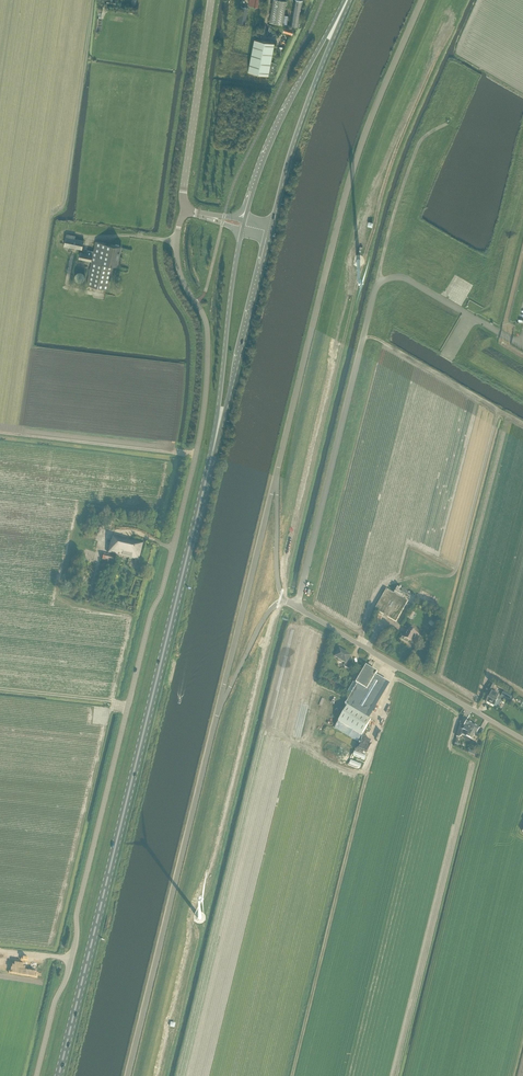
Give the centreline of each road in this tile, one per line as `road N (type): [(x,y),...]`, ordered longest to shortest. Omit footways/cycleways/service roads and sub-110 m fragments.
road 1 (unclassified): [(37,1075),(201,426),(207,331),(177,257),(188,207)]
road 2 (primary): [(59,1075),(208,473)]
road 3 (unclassified): [(277,473),(358,158),(422,0)]
road 4 (unclassified): [(129,1075),(219,710)]
road 5 (track): [(197,912),(212,882),(286,589)]
road 6 (track): [(356,277),(286,589)]
road 7 (unclassified): [(522,739),(282,600)]
road 8 (primary): [(208,473),(270,231)]
road 9 (primary): [(243,229),(208,473)]
road 10 (primary): [(270,231),(304,111),(349,0)]
road 11 (unclassified): [(219,710),(277,473)]
road 12 (primary): [(344,0),(270,143),(245,219)]
road 13 (secondary): [(188,207),(211,0)]
road 14 (track): [(128,706),(0,689)]
road 15 (unclassified): [(219,710),(260,626),(282,600)]
road 16 (unclassified): [(282,600),(277,473)]

